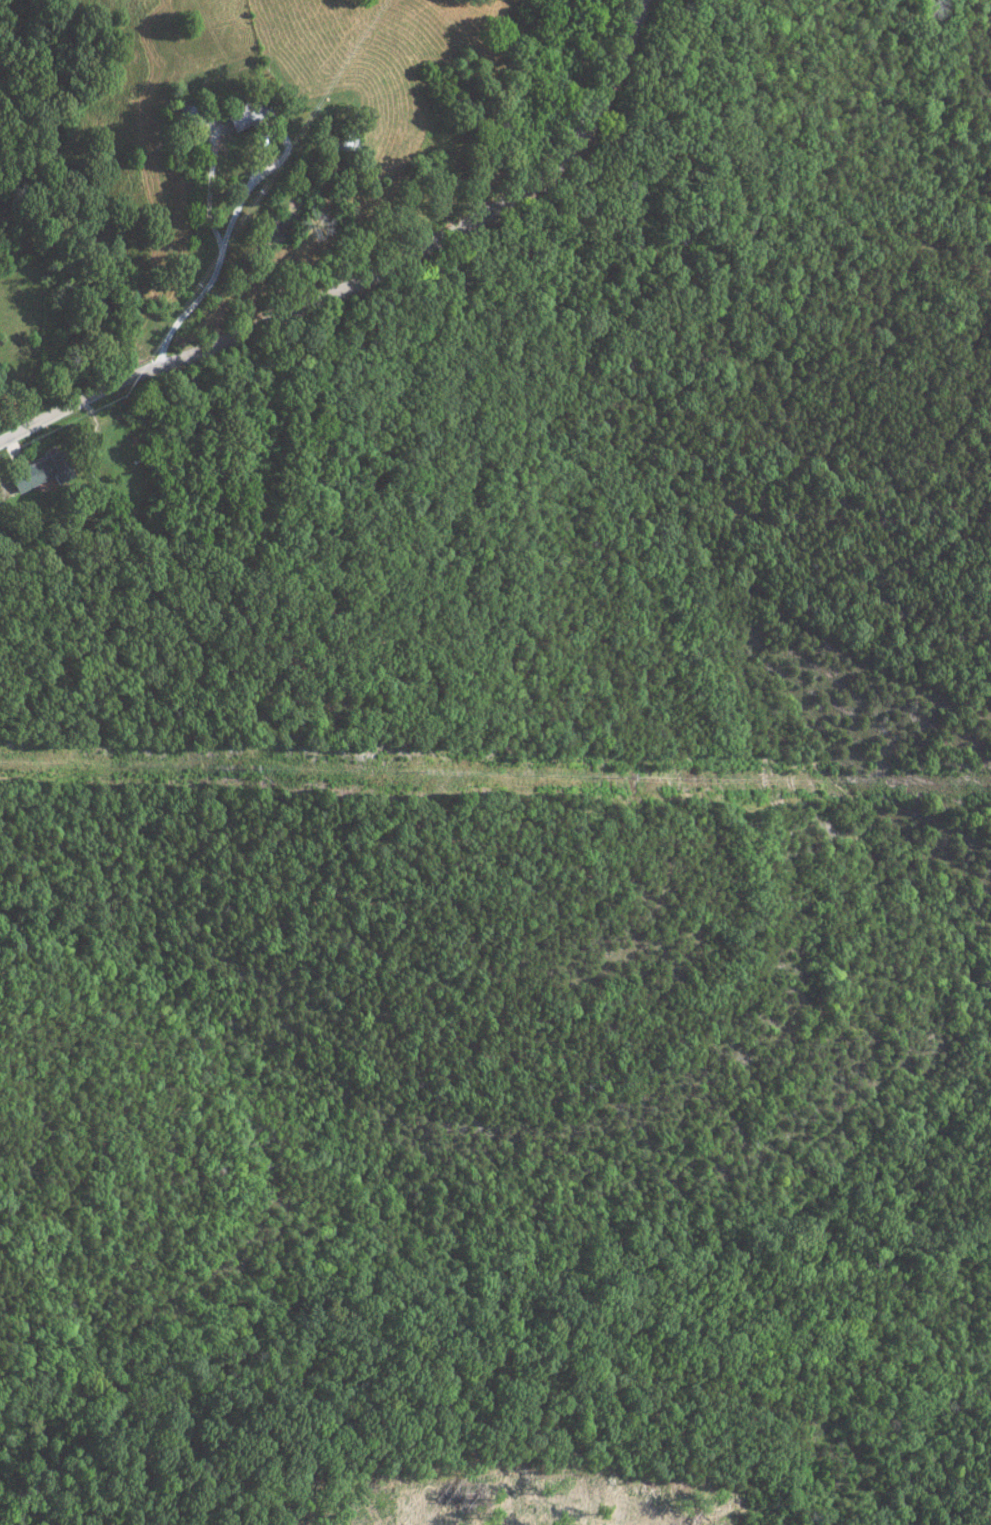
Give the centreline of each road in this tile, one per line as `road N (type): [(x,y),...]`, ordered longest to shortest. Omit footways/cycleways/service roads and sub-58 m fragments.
road 1 (residential): [(0,442),(475,225),(551,175),(613,75),(643,0)]

